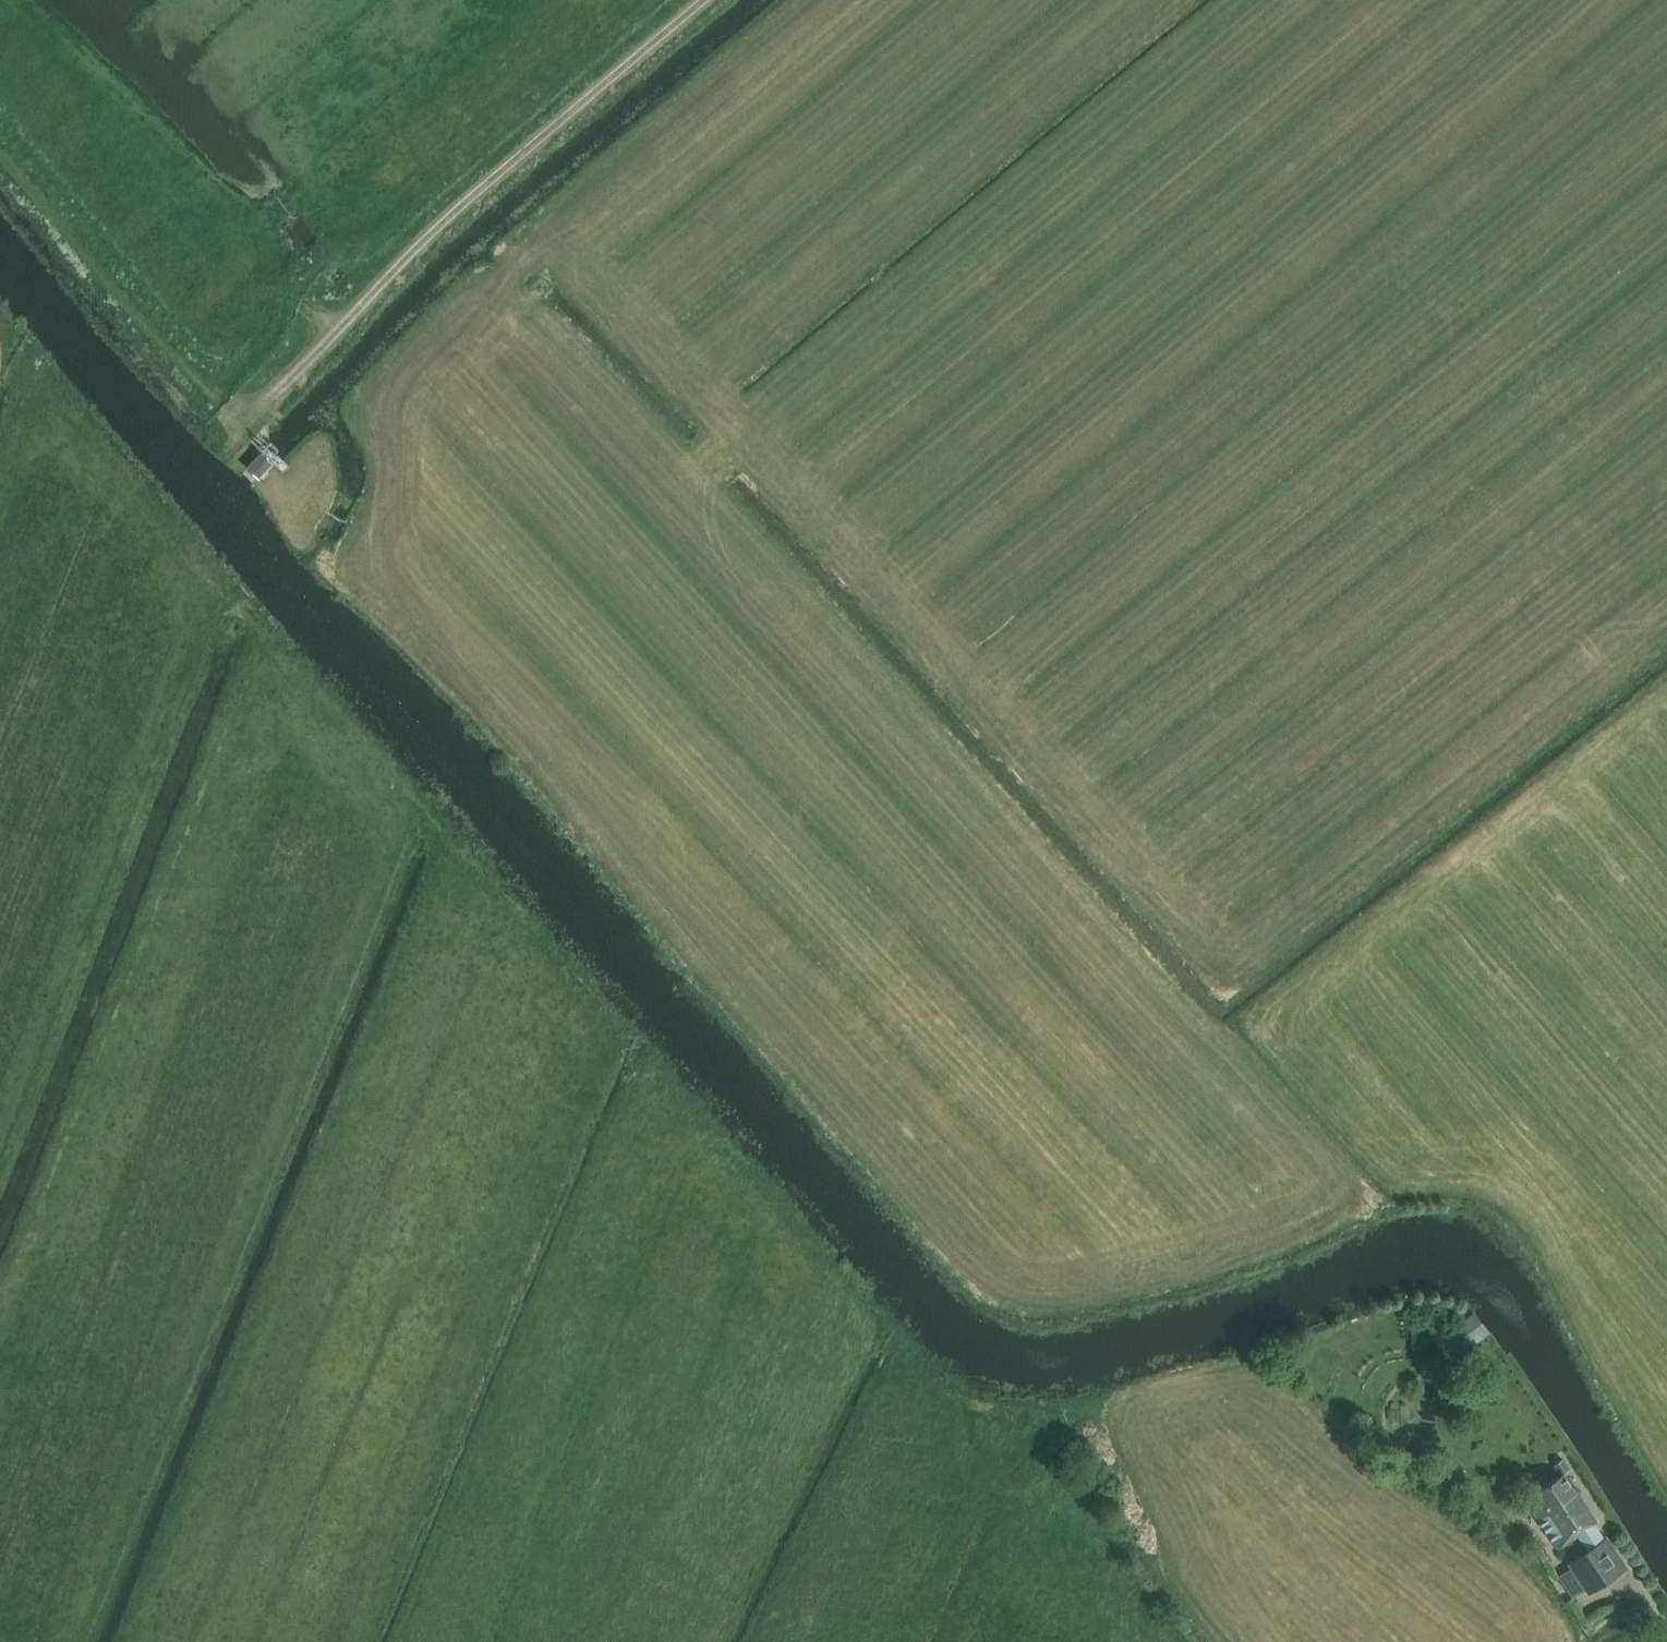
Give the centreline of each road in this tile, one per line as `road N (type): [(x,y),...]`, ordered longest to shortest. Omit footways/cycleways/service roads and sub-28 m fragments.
road 1 (track): [(702,0),(416,247),(252,416)]

